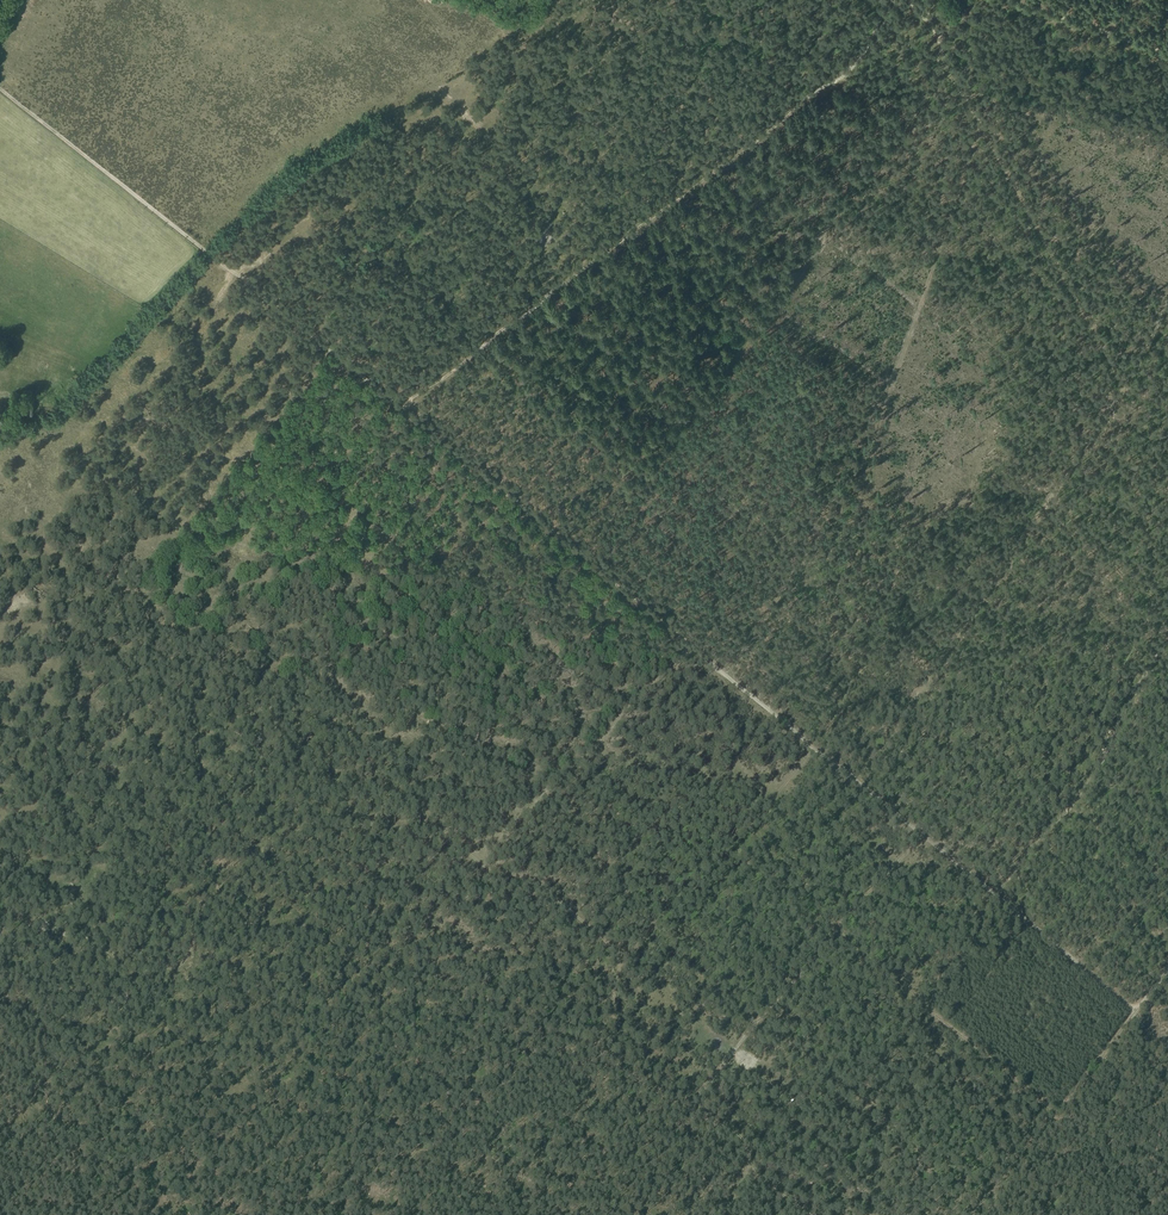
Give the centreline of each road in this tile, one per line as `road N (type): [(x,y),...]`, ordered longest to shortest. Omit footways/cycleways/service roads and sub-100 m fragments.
road 1 (track): [(0,84),(230,271)]
road 2 (track): [(1010,0),(1167,53)]

